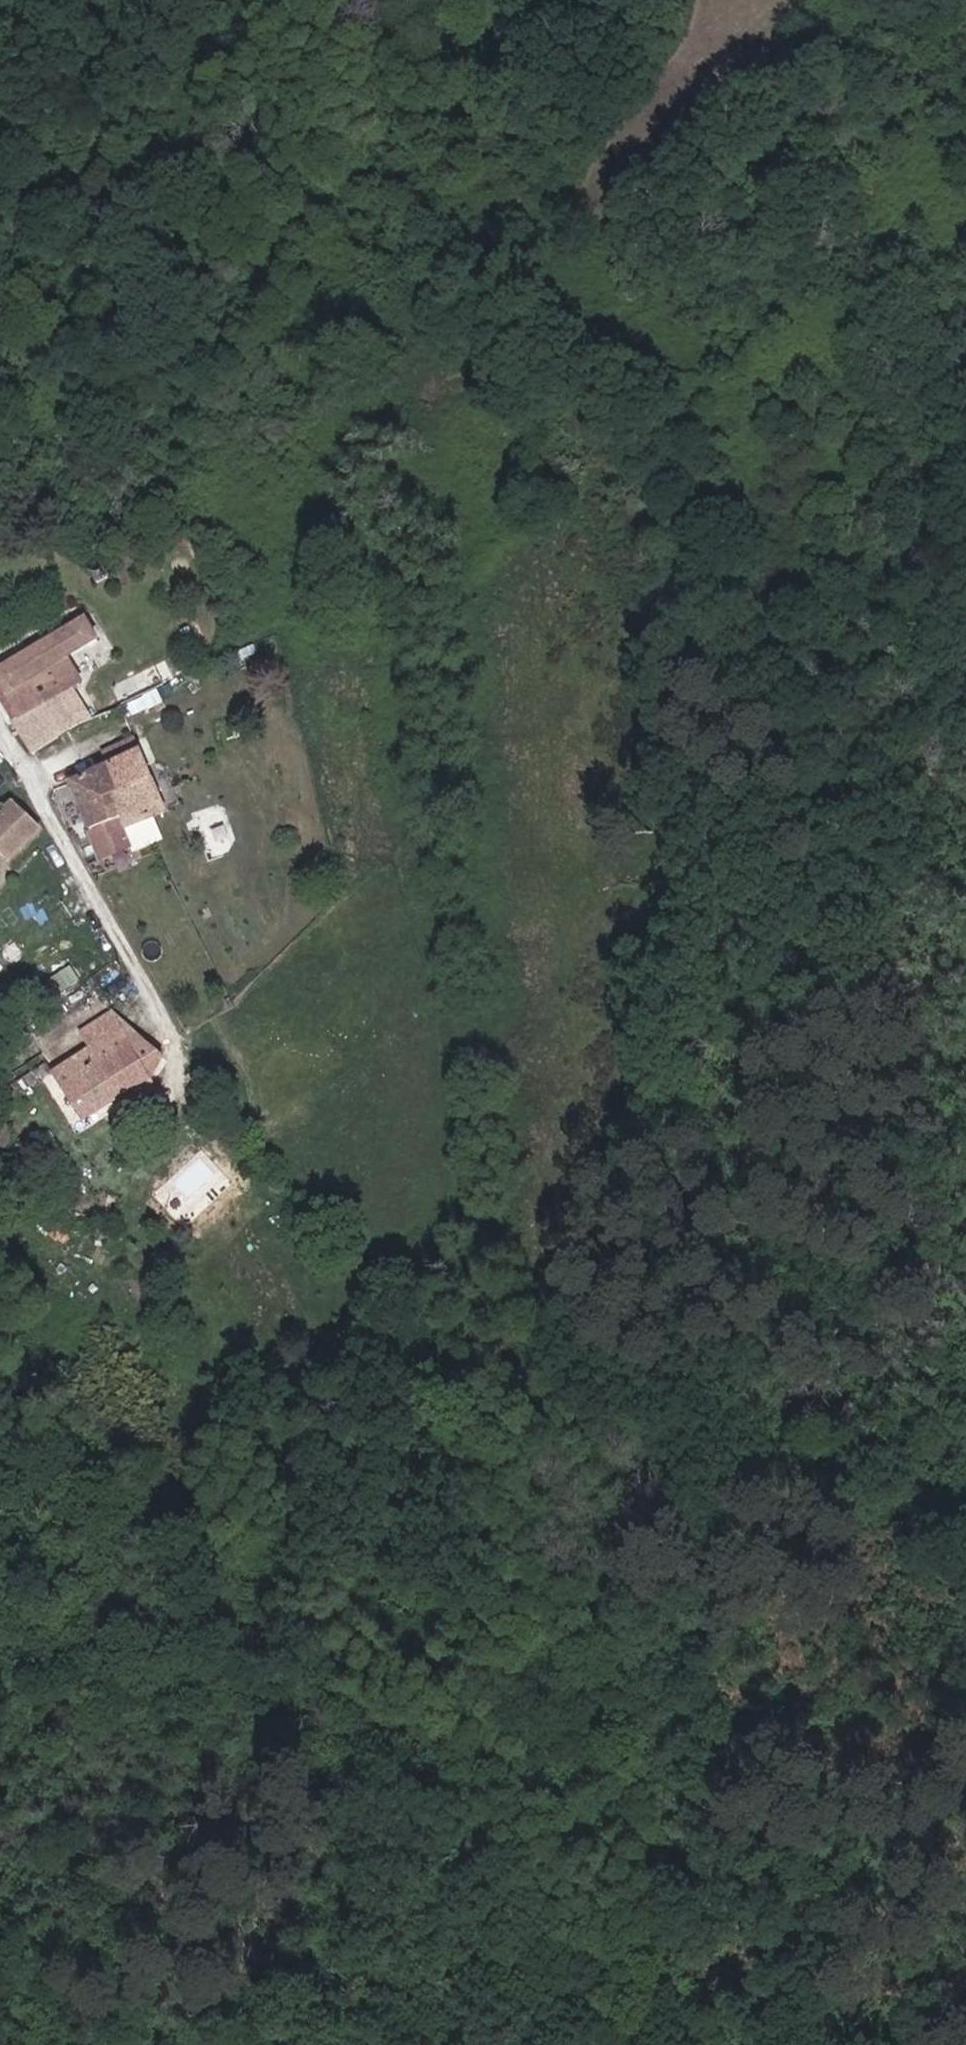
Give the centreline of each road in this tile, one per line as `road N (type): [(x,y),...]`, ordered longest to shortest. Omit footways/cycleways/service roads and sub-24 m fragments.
road 1 (unclassified): [(0,726),(169,1024)]

